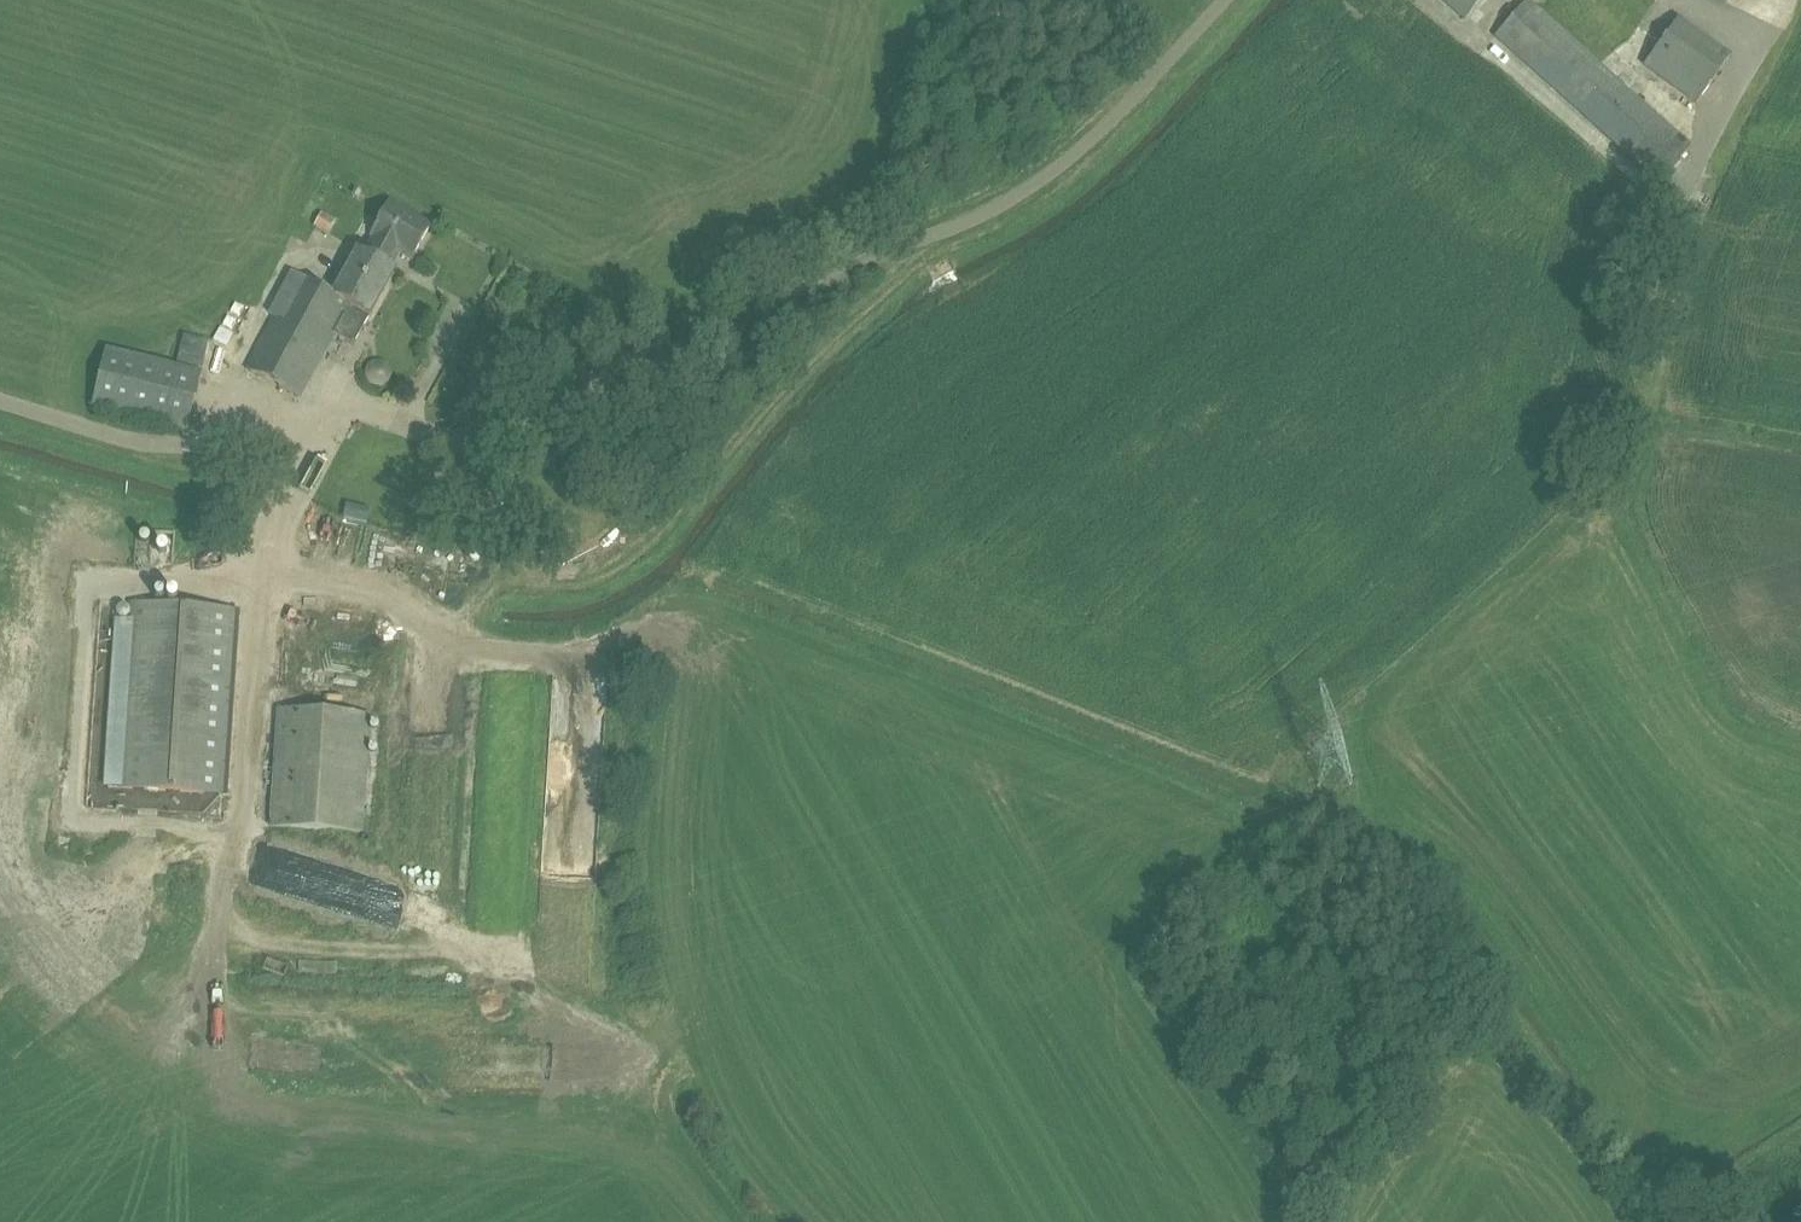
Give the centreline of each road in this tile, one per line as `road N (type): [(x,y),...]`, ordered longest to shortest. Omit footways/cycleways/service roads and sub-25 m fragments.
road 1 (unclassified): [(1221,0),(1069,161),(978,219),(502,431),(456,445),(368,413)]

